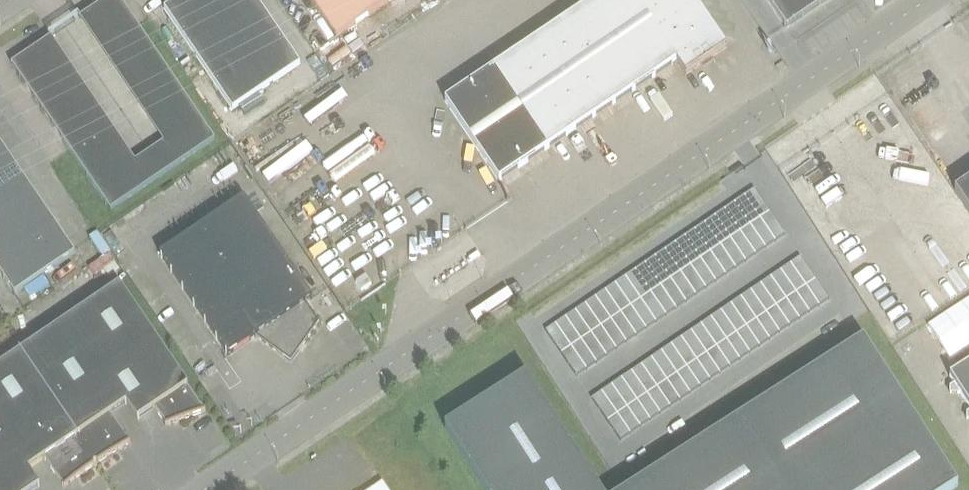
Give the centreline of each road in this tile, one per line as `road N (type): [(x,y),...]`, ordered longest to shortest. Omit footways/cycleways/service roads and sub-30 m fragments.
road 1 (unclassified): [(208,489),(928,0)]

